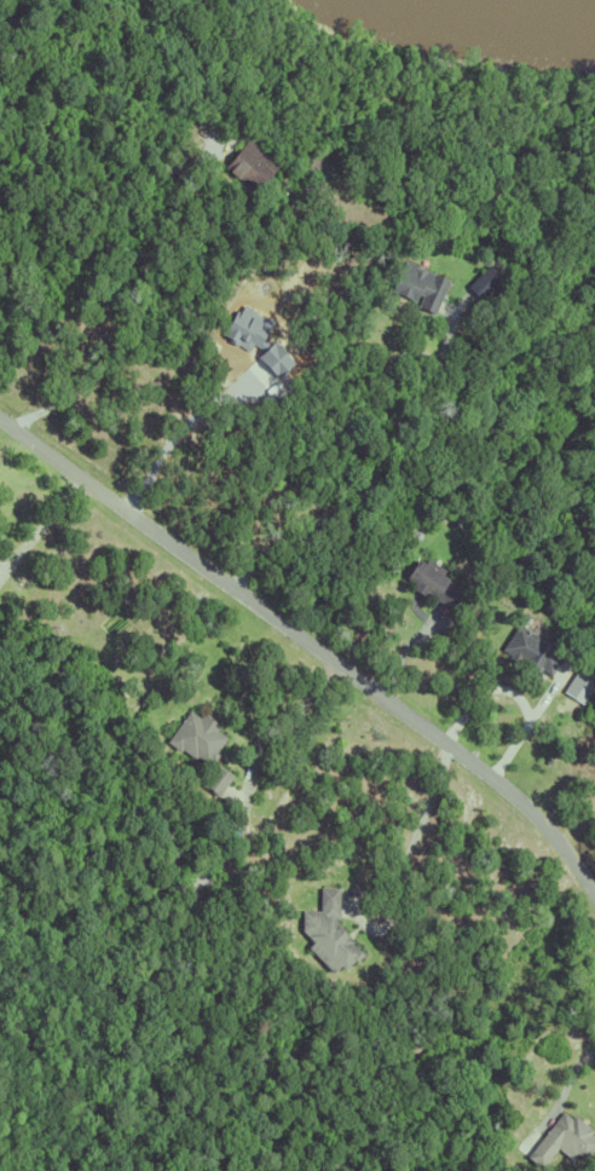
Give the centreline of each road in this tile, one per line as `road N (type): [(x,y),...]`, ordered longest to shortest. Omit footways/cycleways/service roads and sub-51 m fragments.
road 1 (residential): [(0,421),(515,796),(558,840),(594,902)]

